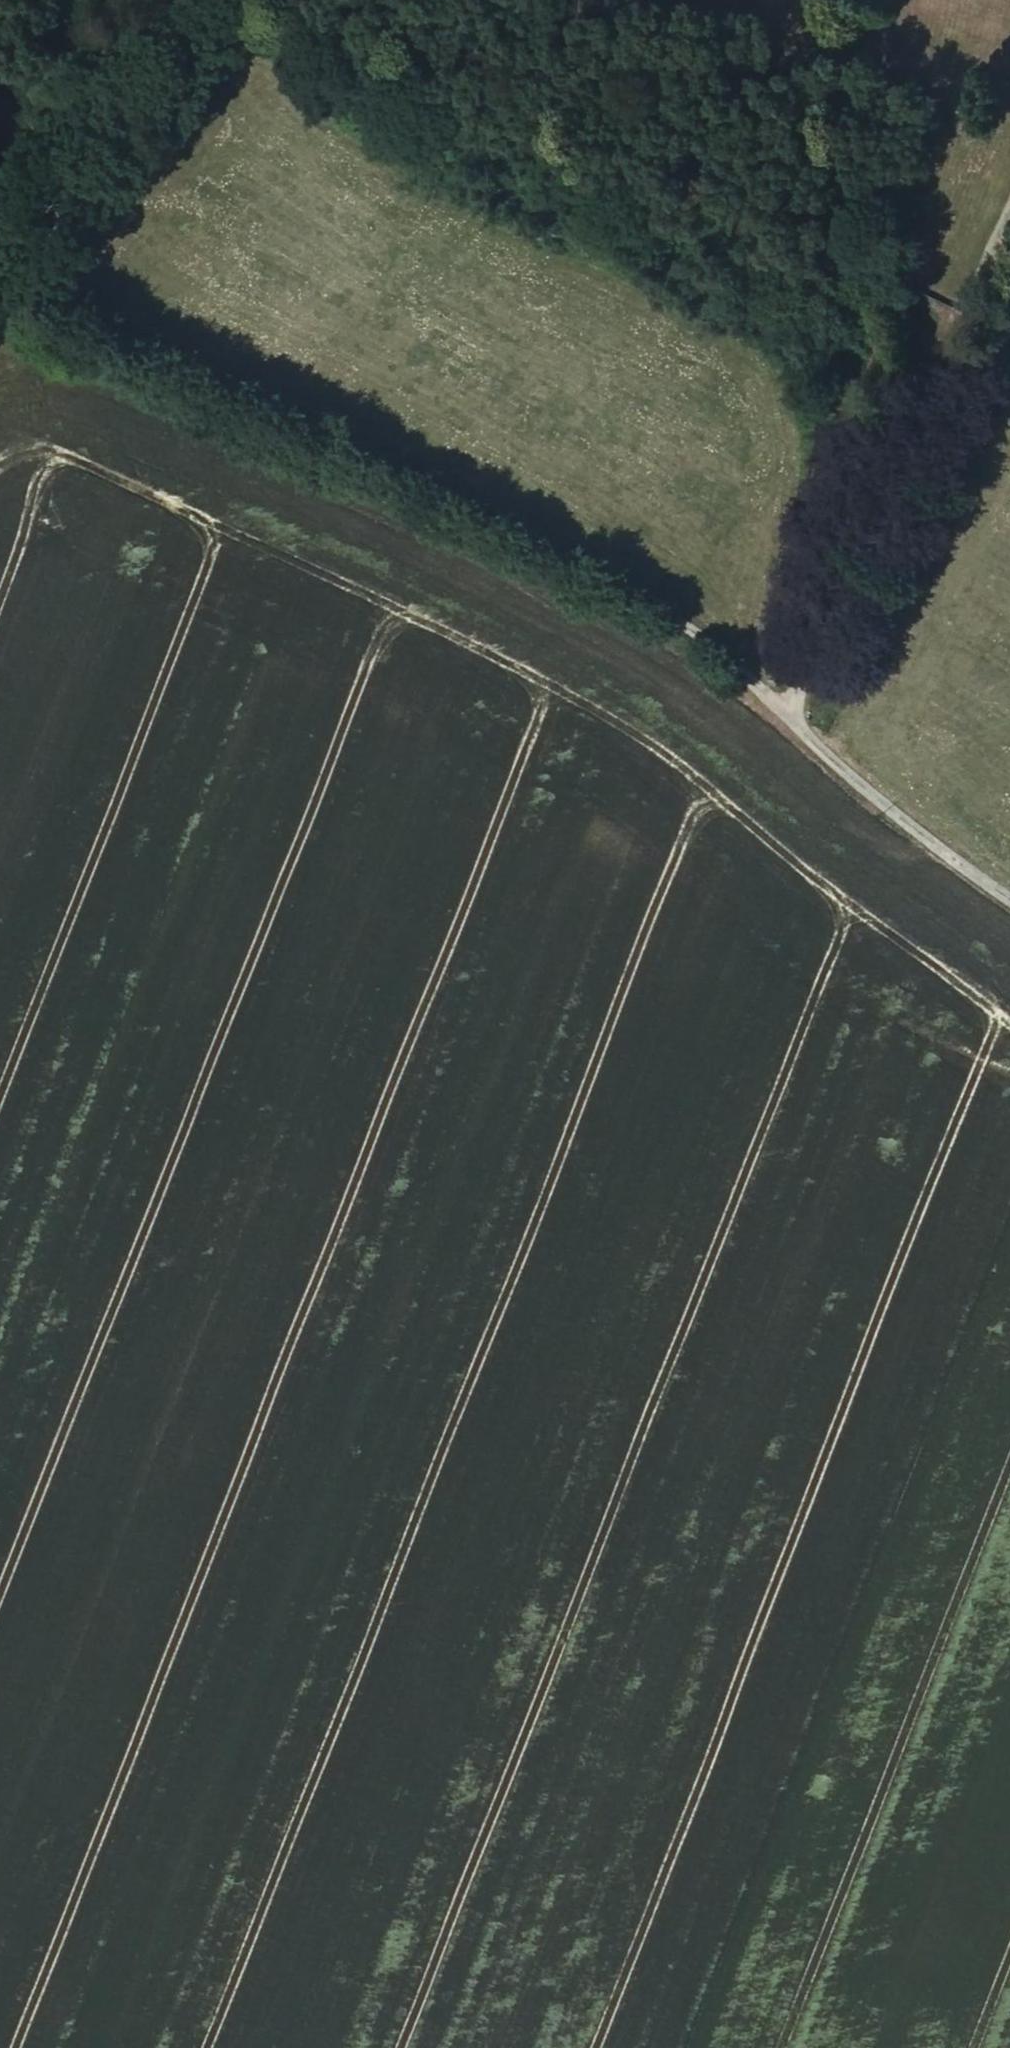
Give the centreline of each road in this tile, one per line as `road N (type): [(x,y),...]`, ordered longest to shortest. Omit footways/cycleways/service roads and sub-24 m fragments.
road 1 (unclassified): [(1009,900),(937,849),(787,723),(755,685),(660,613),(20,284)]

